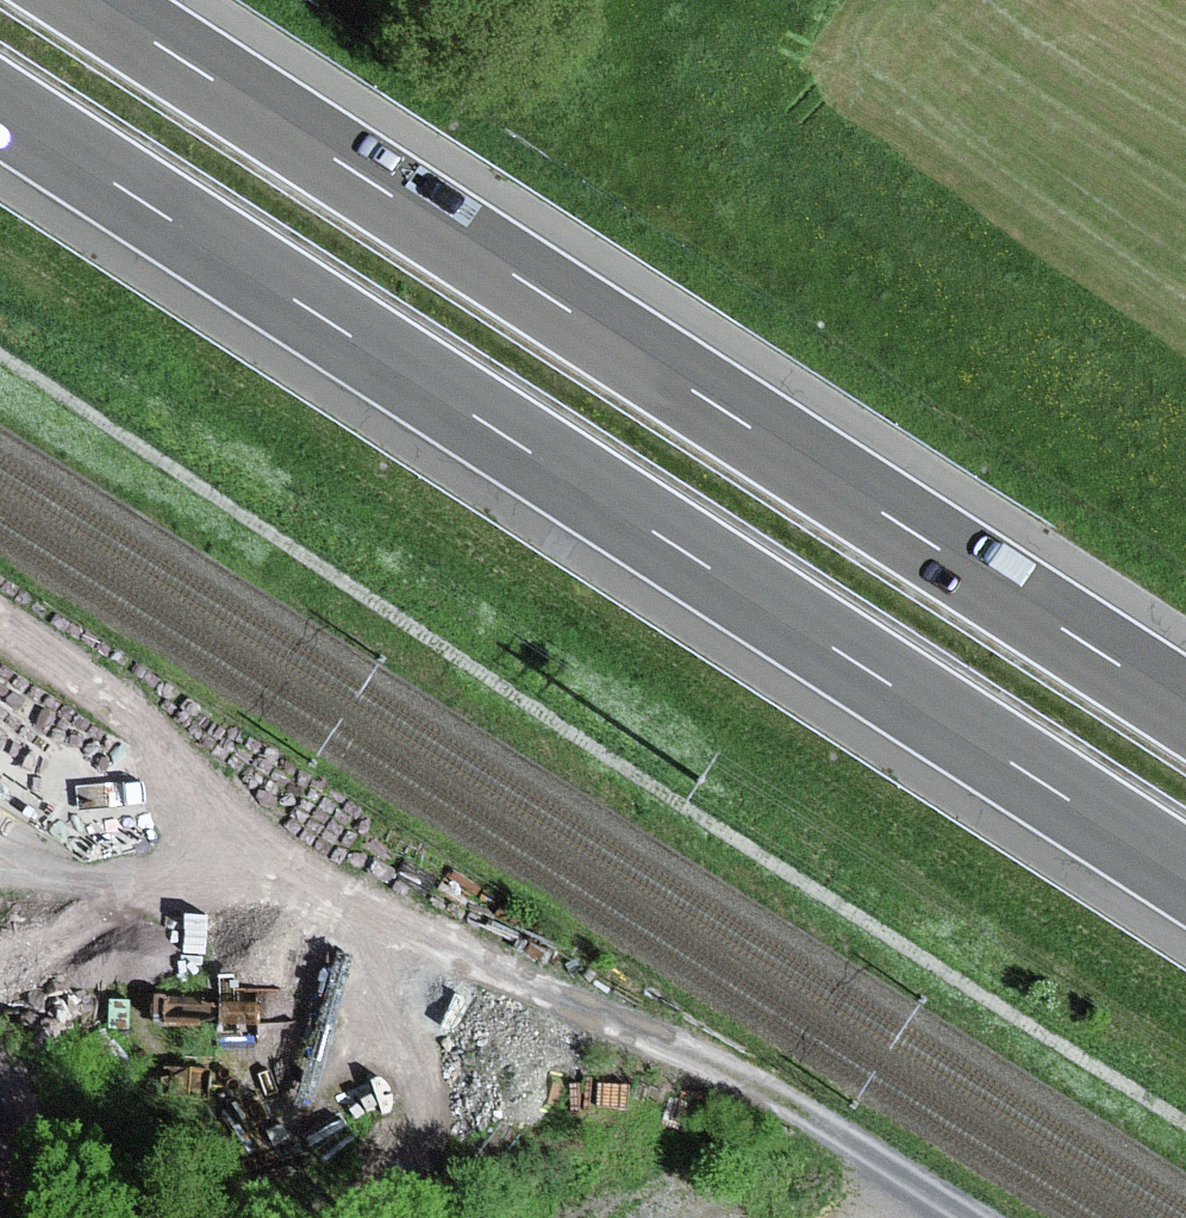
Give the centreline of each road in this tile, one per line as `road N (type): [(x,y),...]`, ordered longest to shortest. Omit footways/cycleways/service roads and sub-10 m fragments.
road 1 (motorway): [(0,108),(1185,874)]
road 2 (motorway): [(1185,707),(94,0)]
road 3 (track): [(965,1217),(704,1057),(578,1000),(487,991),(403,1003)]
road 4 (track): [(0,618),(147,728),(252,846),(326,912),(403,1003)]
road 5 (track): [(403,1003),(419,1141),(379,1192),(346,1217)]

